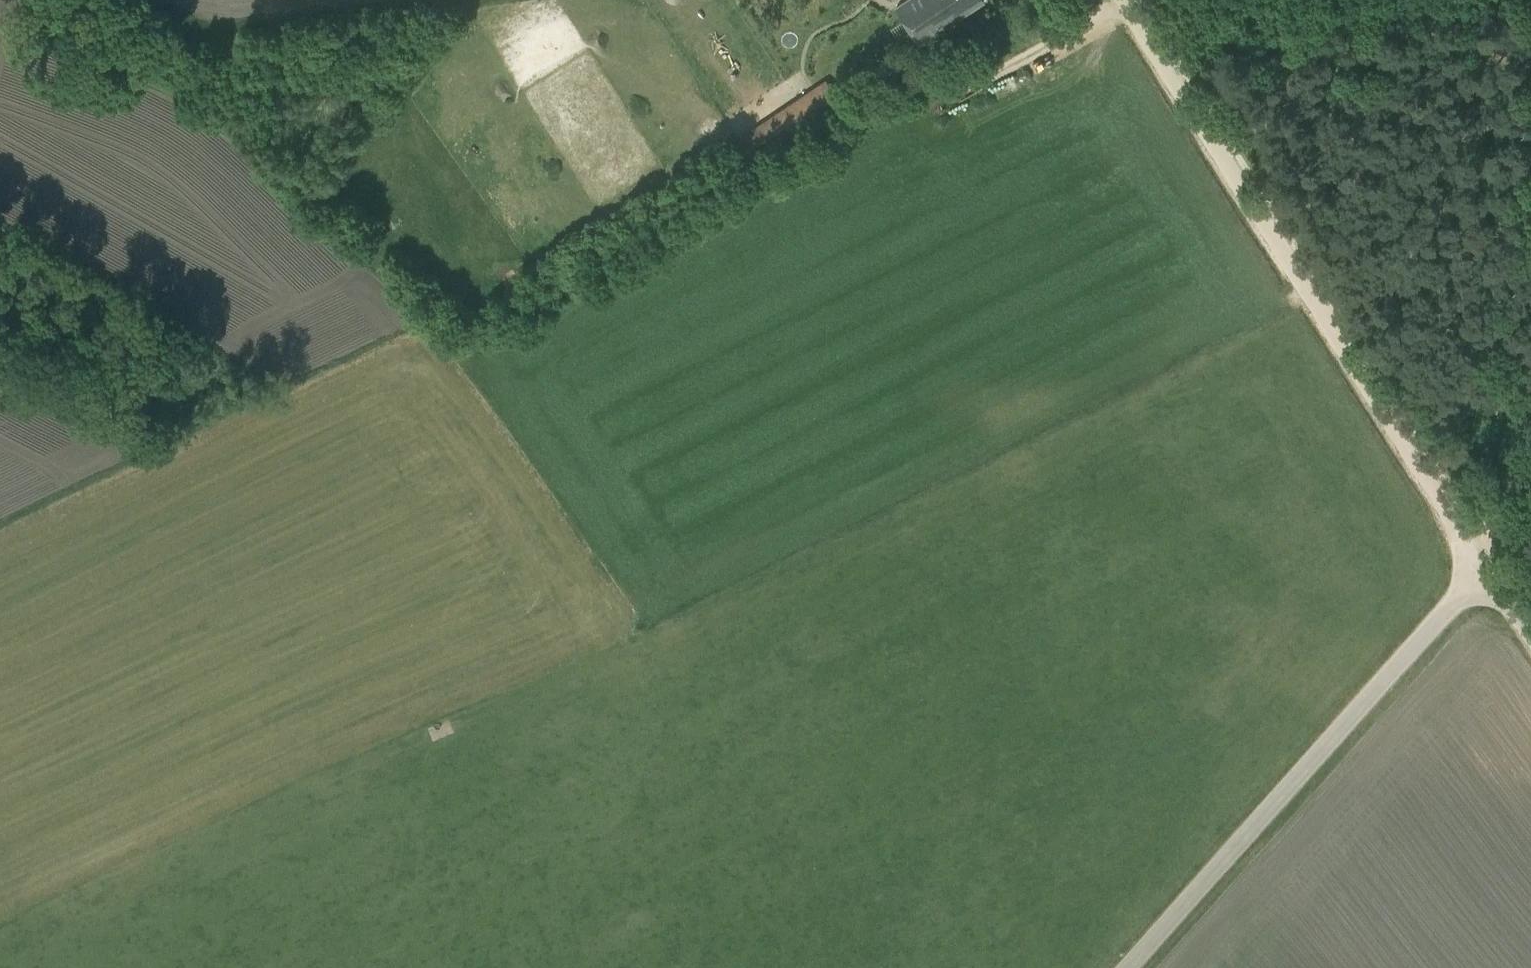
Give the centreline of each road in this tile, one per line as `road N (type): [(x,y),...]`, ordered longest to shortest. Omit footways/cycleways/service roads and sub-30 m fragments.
road 1 (track): [(1459,527),(1123,0)]
road 2 (unclassified): [(1484,566),(1124,967)]

